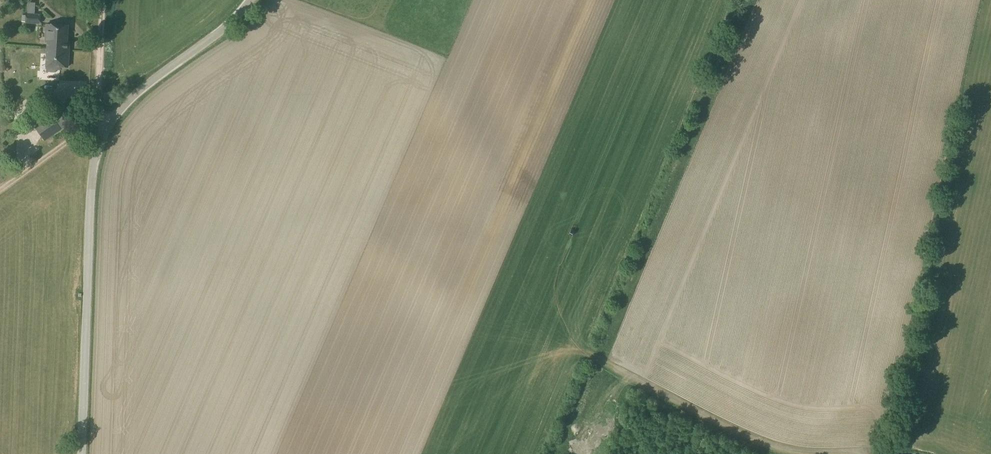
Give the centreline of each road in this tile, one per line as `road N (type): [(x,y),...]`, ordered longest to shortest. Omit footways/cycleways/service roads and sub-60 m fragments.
road 1 (unclassified): [(82,453),(97,153),(126,104),(250,0)]
road 2 (track): [(97,122),(98,0)]

